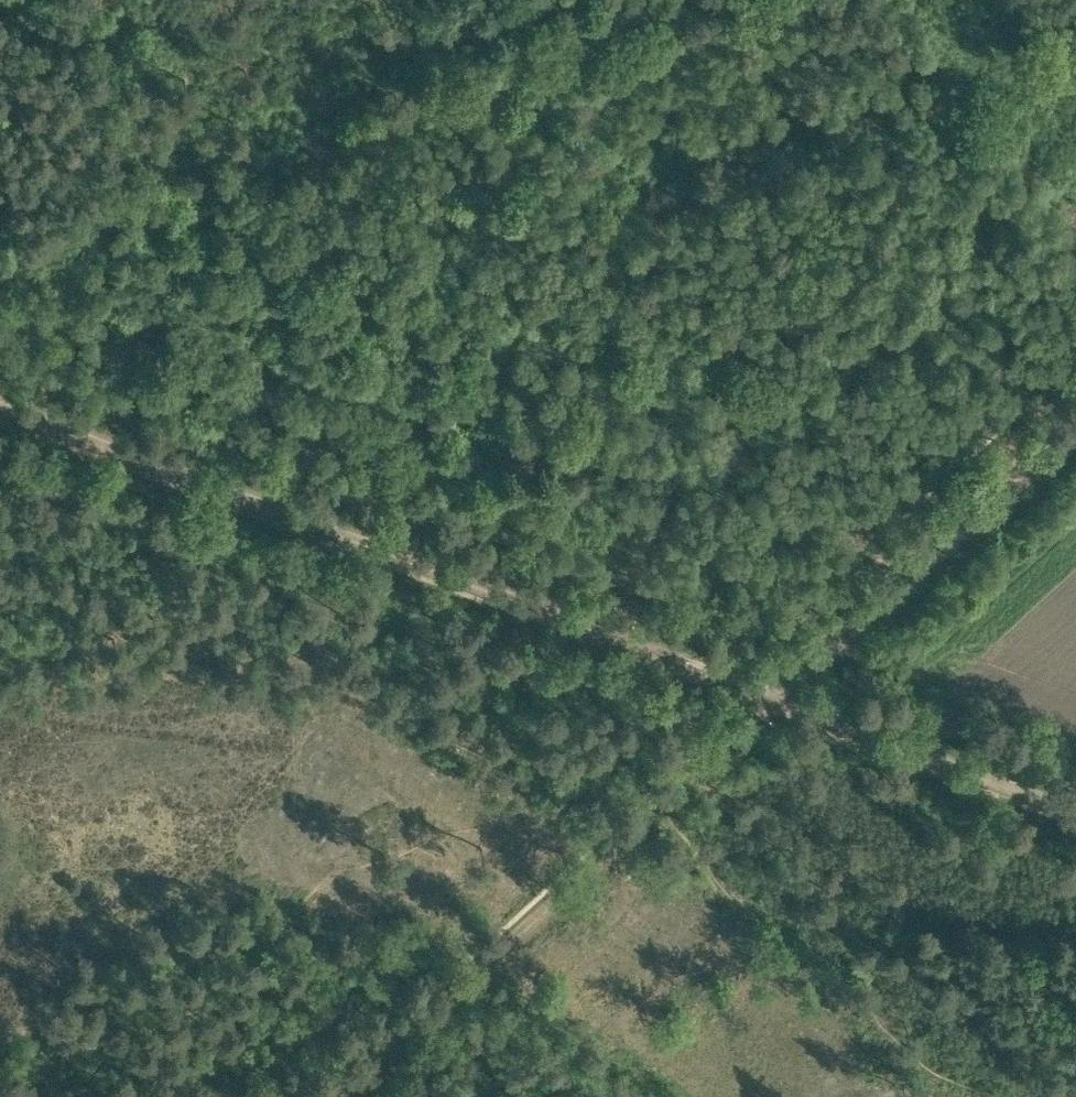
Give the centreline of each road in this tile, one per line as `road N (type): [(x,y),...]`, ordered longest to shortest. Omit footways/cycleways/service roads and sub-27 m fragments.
road 1 (track): [(775,697),(0,407)]
road 2 (track): [(673,0),(0,266)]
road 3 (track): [(775,697),(329,1096)]
road 4 (track): [(1075,431),(775,697)]
road 5 (track): [(1075,811),(775,697)]

